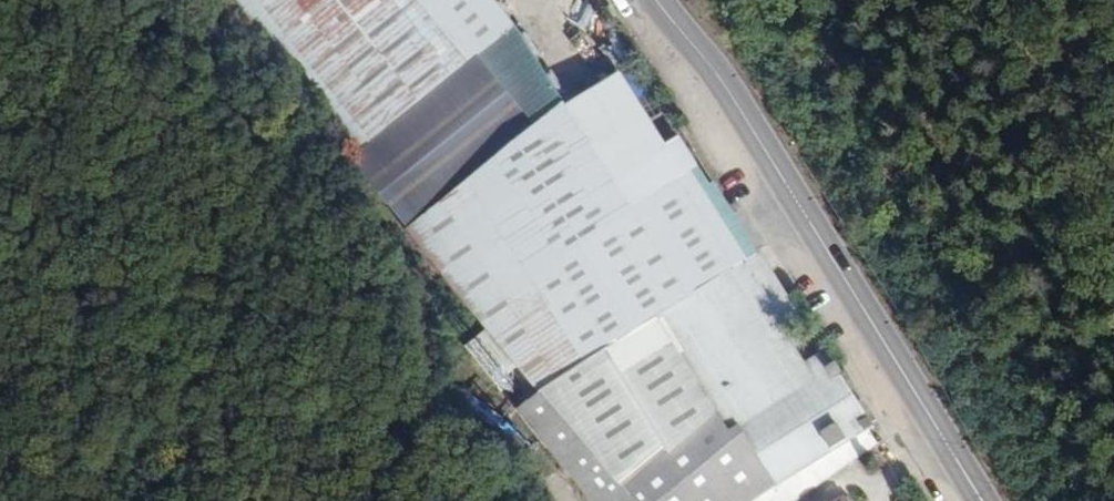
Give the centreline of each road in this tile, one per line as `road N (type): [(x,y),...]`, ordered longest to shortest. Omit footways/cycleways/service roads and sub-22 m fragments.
road 1 (secondary): [(981,500),(718,77),(655,0)]

